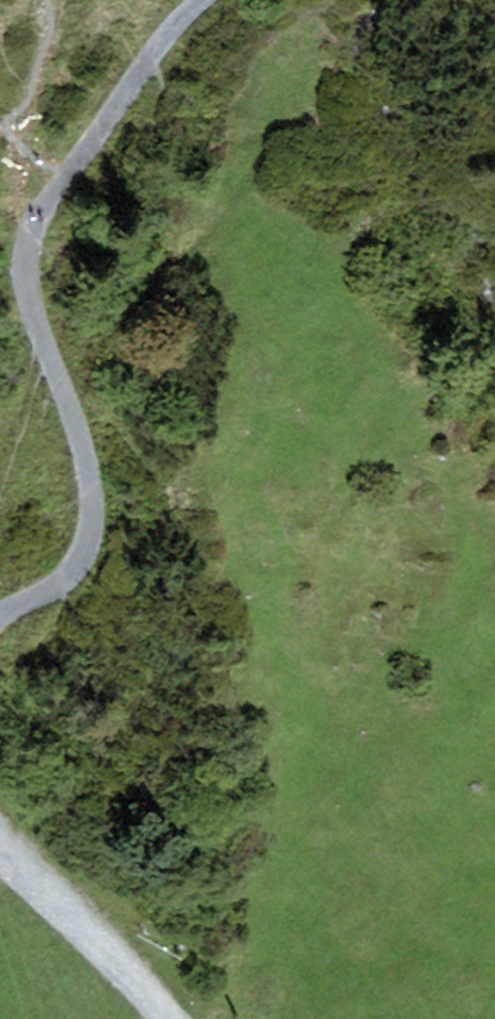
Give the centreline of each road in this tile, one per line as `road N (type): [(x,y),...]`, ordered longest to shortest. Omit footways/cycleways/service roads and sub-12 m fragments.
road 1 (track): [(0,616),(65,579),(80,553),(87,512),(77,454),(27,322),(23,250)]
road 2 (track): [(23,250),(42,206),(204,0)]
road 3 (track): [(0,843),(159,1018)]

